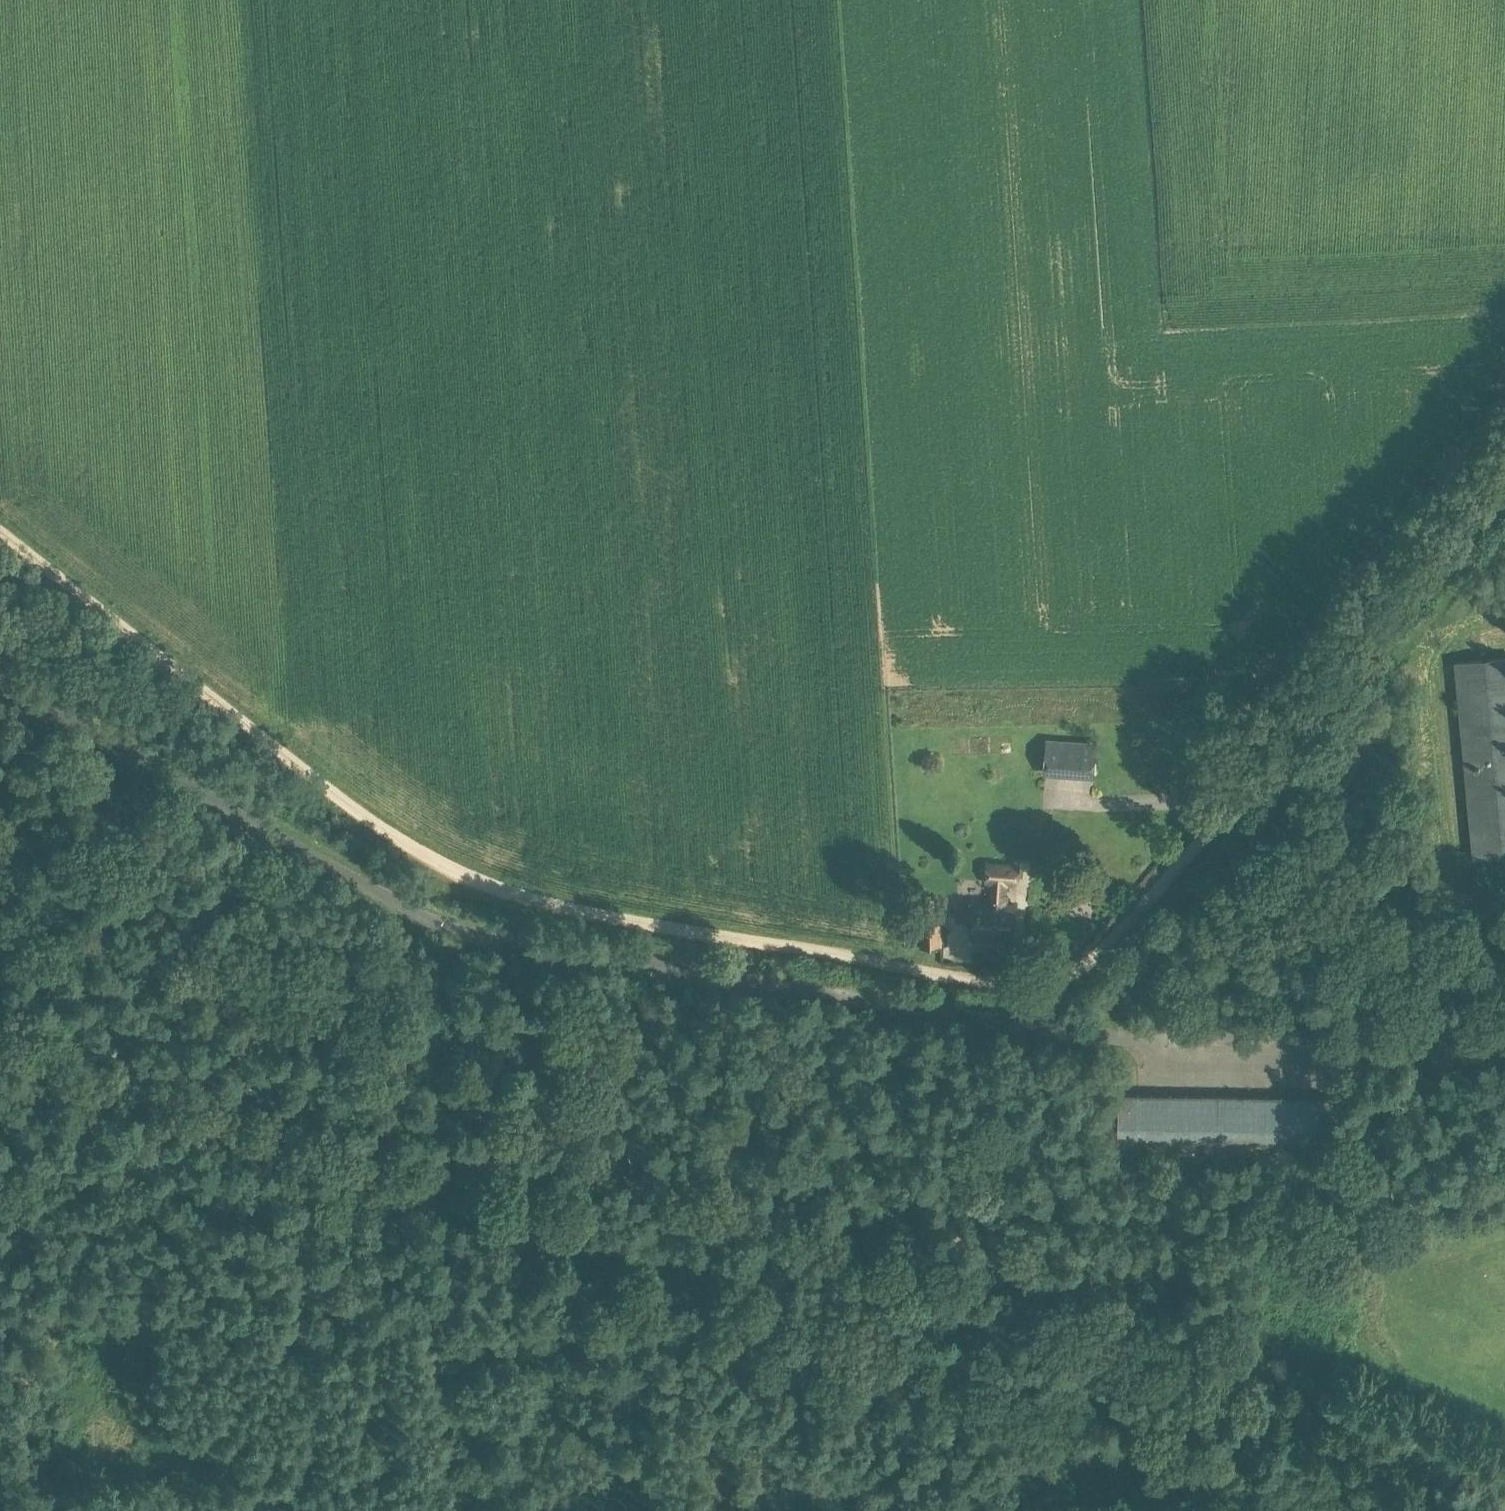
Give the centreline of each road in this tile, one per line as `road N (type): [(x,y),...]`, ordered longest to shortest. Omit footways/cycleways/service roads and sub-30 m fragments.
road 1 (track): [(0,518),(391,836),(493,891),(789,950),(1021,979),(1105,937),(1504,478)]

